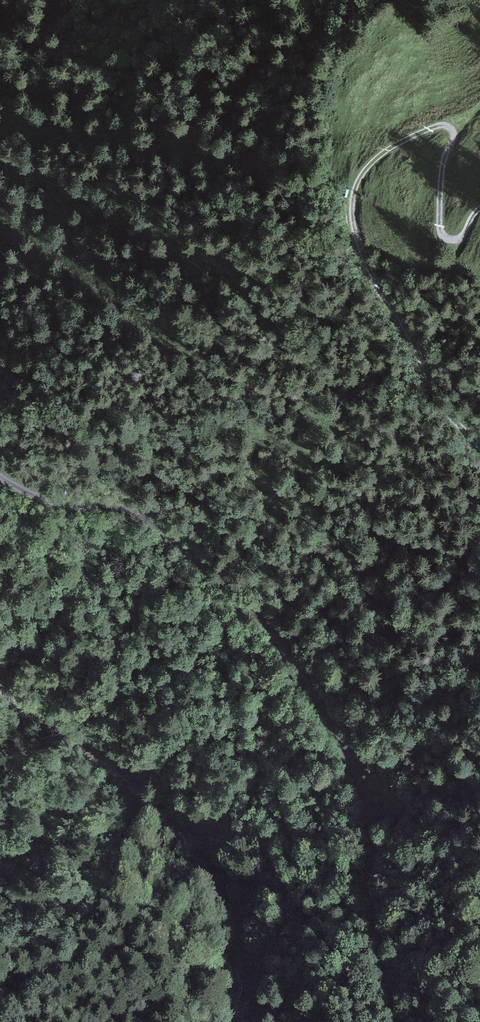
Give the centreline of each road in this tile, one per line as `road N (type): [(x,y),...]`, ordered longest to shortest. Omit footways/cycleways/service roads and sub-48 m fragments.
road 1 (unclassified): [(0,475),(55,504),(140,516),(257,614),(303,670),(367,812),(372,904),(400,1021)]
road 2 (track): [(479,207),(462,237),(441,230),(452,129),(437,125),(391,146),(359,175),(351,204),(358,246),(418,347),(434,392),(479,445)]
road 3 (track): [(207,1021),(174,958),(131,915),(68,873),(0,851)]

